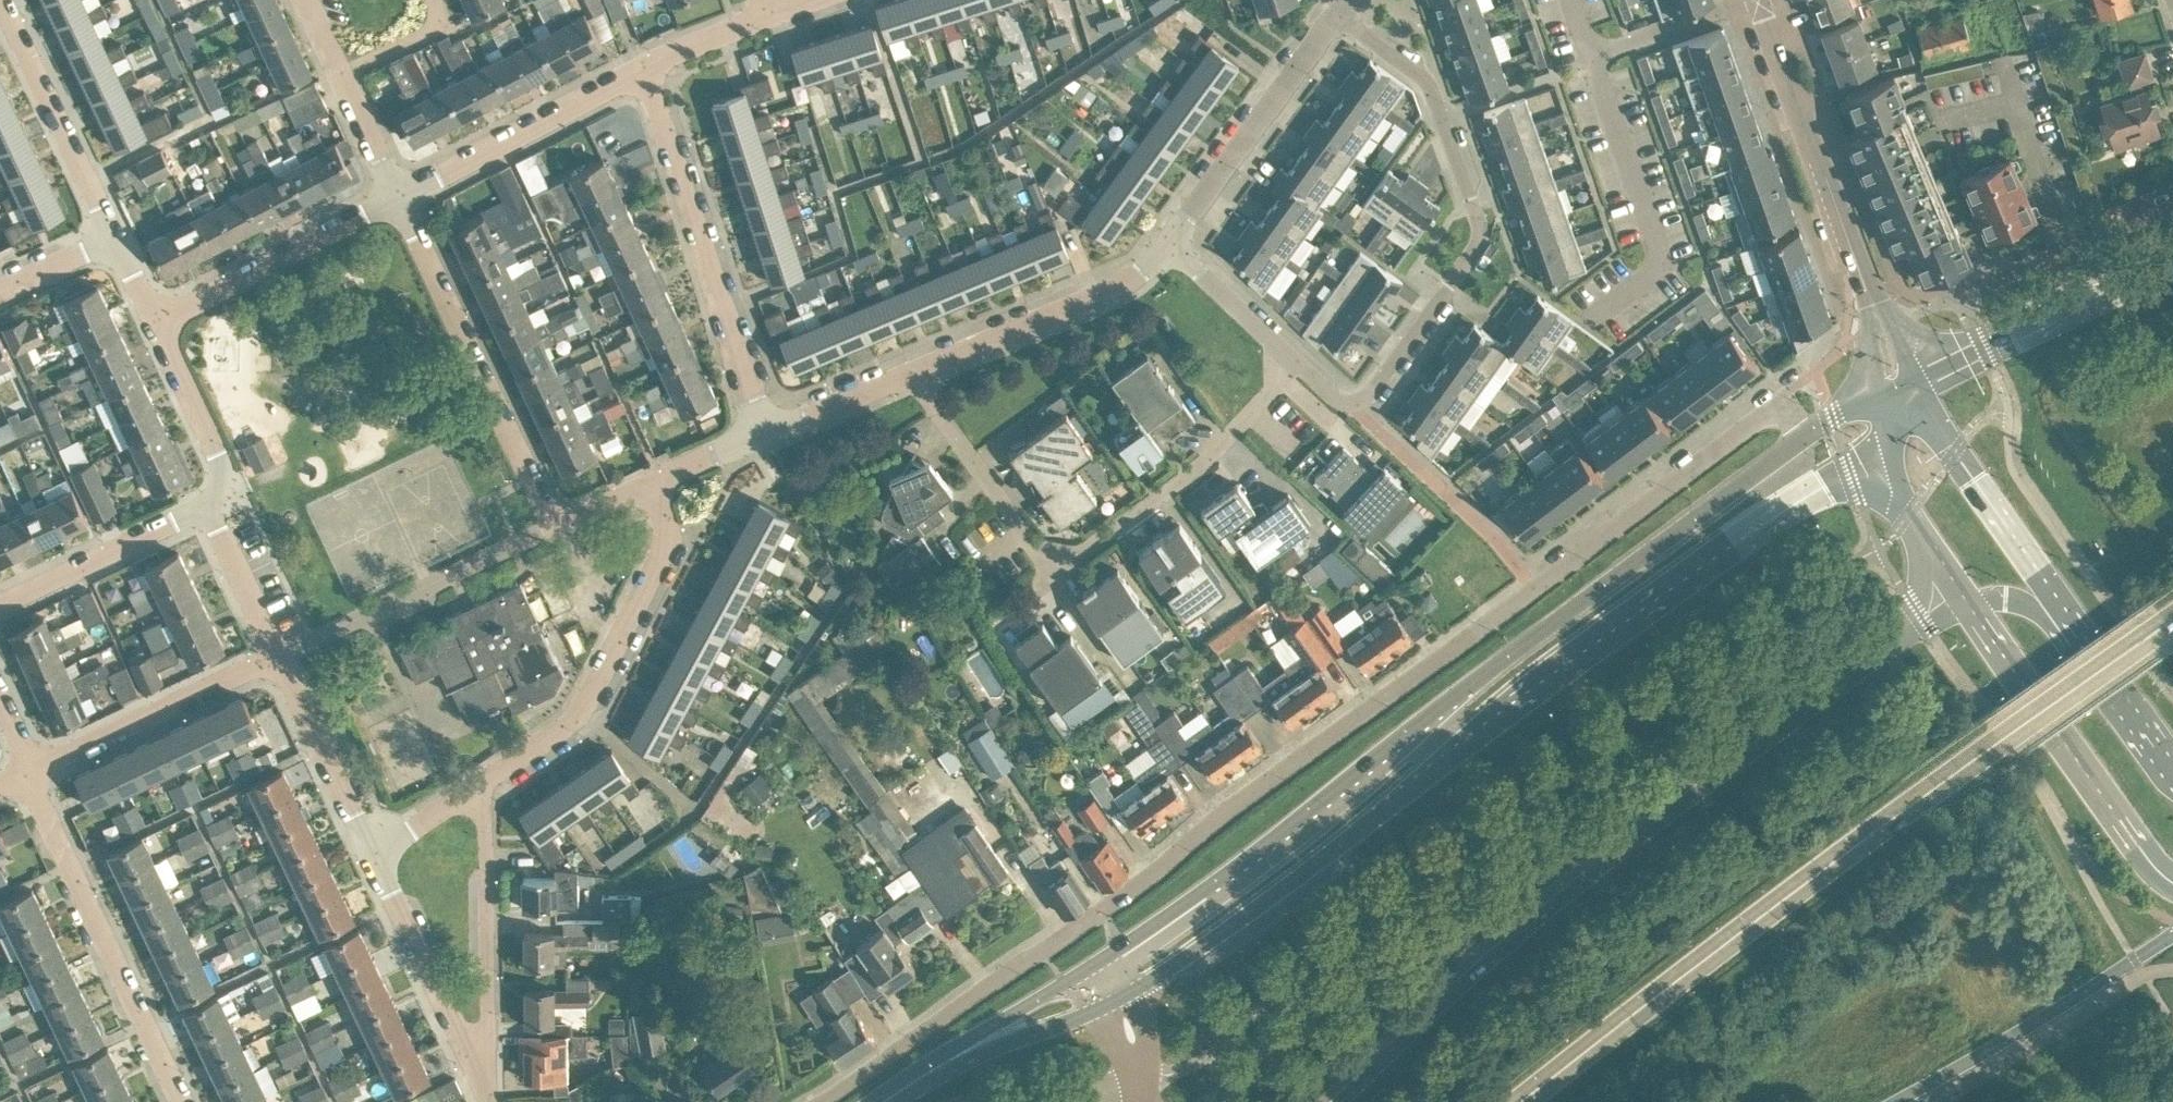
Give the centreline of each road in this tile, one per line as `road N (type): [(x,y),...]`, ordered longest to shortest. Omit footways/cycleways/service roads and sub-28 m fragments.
road 1 (residential): [(1813,434),(1771,405),(1535,593),(1105,910),(820,1101)]
road 2 (secondary): [(1110,1001),(1169,970),(1651,603),(1887,446)]
road 3 (secondary): [(1813,434),(1093,973)]
road 4 (secondary): [(1969,602),(1815,700),(1481,963),(1347,1101)]
road 5 (secondary): [(1984,756),(1514,1101)]
road 6 (residential): [(916,369),(1056,568),(1096,554),(1201,462),(1247,421),(1300,354)]
road 7 (residential): [(1343,21),(1431,81),(1483,240),(1364,409),(1300,354)]
road 8 (residential): [(761,433),(636,75)]
road 9 (residential): [(481,783),(575,721),(668,541),(650,484)]
road 10 (residential): [(552,529),(400,198)]
road 11 (residential): [(180,1101),(22,774)]
road 12 (residential): [(1882,328),(1760,0)]
road 13 (secondary): [(1969,602),(2154,869),(2172,883)]
road 14 (secondary): [(1894,1101),(2172,936)]
road 15 (residential): [(495,1101),(480,977),(481,783)]
road 16 (secondary): [(2075,624),(1955,453),(1915,381)]
road 17 (secondary): [(2172,252),(1915,381)]
road 18 (residential): [(916,369),(1176,248)]
road 19 (residential): [(296,648),(552,529)]
road 20 (residential): [(1176,248),(1343,21)]
road 21 (residential): [(22,774),(275,658)]
road 22 (residential): [(495,1101),(373,852)]
road 23 (residential): [(157,322),(400,198)]
road 24 (residential): [(400,198),(636,75)]
road 25 (residential): [(110,232),(3,0)]
road 26 (residential): [(0,600),(224,491)]
road 27 (residential): [(2172,206),(1958,295)]
road 28 (secondary): [(1984,756),(2172,621)]
road 29 (residential): [(373,852),(275,658)]
road 30 (residential): [(224,491),(157,322)]
road 31 (secondary): [(1887,446),(1909,512),(1969,602)]
road 32 (residential): [(296,648),(224,491)]
road 33 (secondary): [(2172,761),(2075,624)]
road 34 (residential): [(761,433),(916,369)]
road 35 (residential): [(1300,354),(1176,248)]
road 36 (residential): [(1086,1101),(1143,1087),(1141,1053),(1110,1001)]
road 37 (residential): [(636,75),(766,9)]
road 38 (secondary): [(883,1101),(1004,1030)]
road 39 (residential): [(400,198),(339,75)]
road 40 (residential): [(339,75),(425,33),(438,19),(435,0)]
road 41 (residential): [(373,852),(481,783)]
road 42 (residential): [(0,286),(110,232)]
road 43 (residential): [(650,484),(761,433)]

